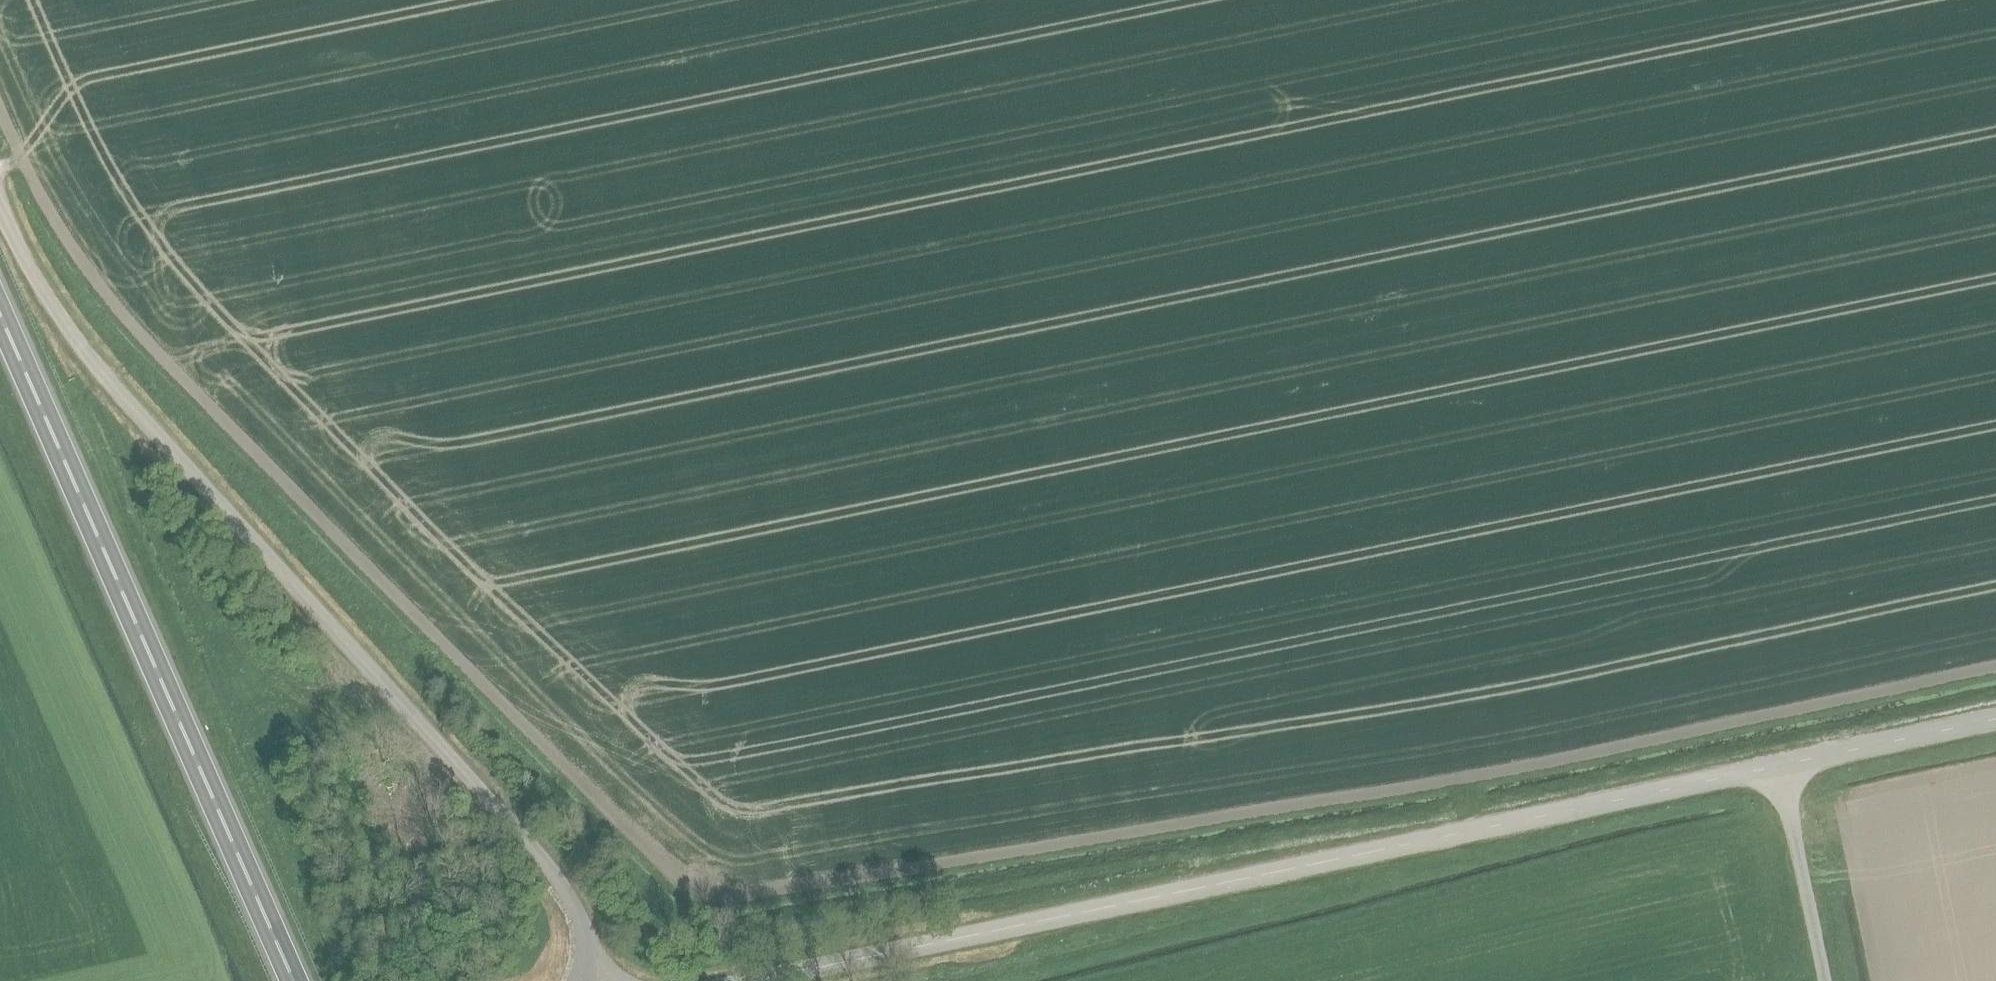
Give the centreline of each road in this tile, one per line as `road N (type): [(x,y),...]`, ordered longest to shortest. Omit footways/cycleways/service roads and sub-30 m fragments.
road 1 (tertiary): [(751,980),(1995,725)]
road 2 (unclassified): [(595,980),(577,913),(541,860),(59,324),(0,218)]
road 3 (trunk): [(295,980),(0,312)]

